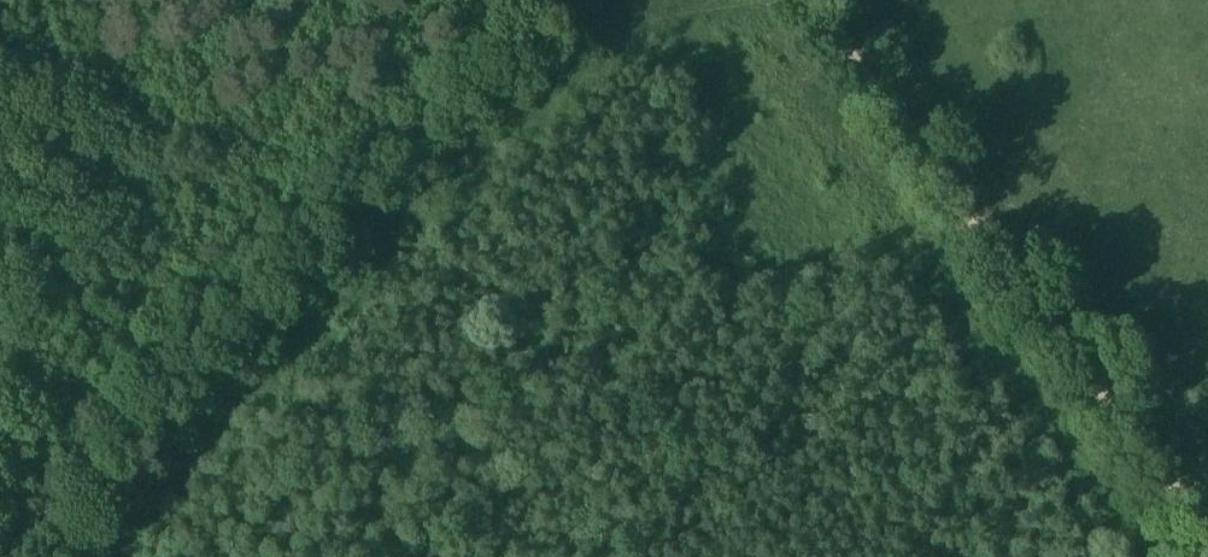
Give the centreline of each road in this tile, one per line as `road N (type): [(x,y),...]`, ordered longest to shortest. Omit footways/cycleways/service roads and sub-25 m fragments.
road 1 (track): [(810,0),(1207,535)]

